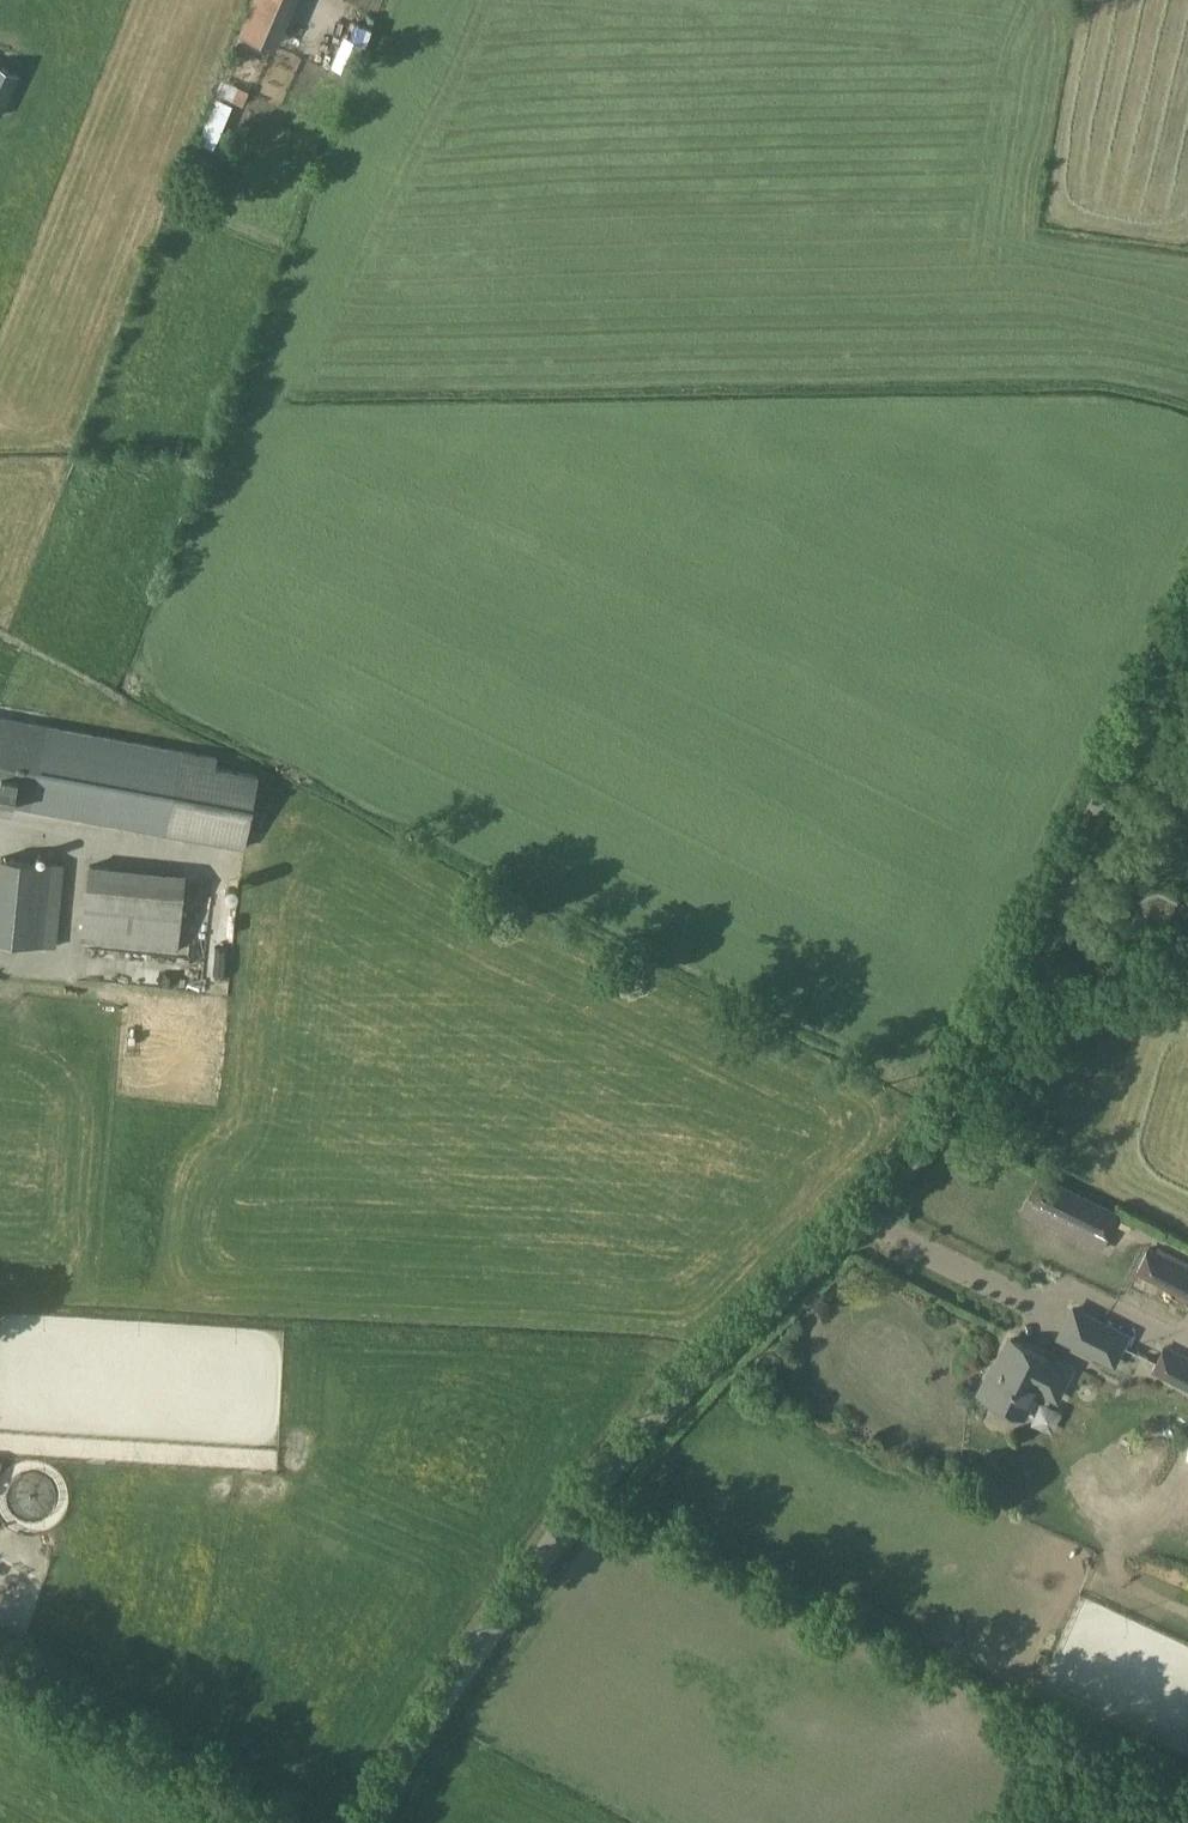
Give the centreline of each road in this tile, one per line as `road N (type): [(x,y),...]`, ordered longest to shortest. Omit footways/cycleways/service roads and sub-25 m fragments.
road 1 (unclassified): [(367,1822),(494,1623),(629,1444),(708,1374),(918,1152),(963,1090),(1187,637)]

